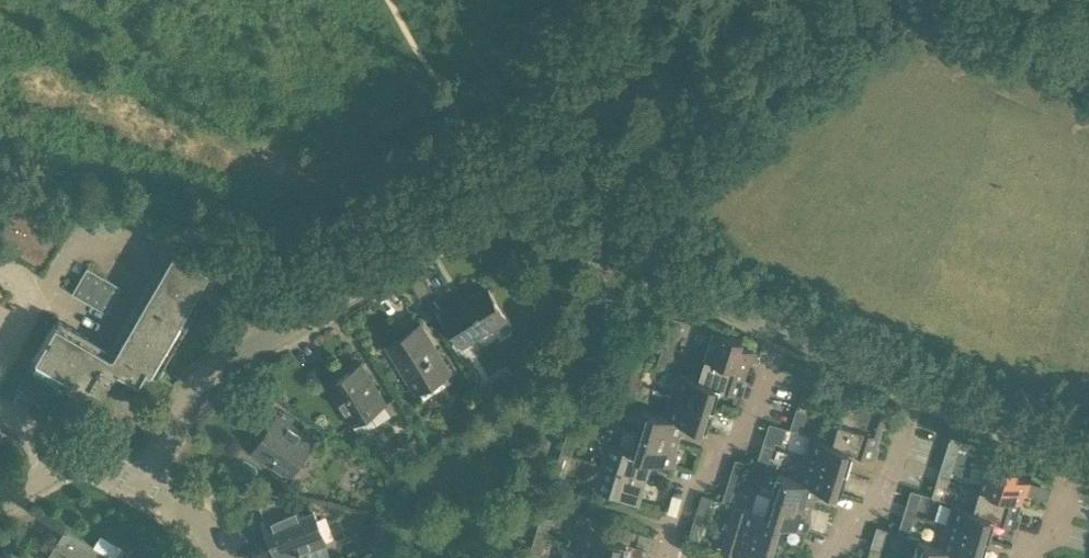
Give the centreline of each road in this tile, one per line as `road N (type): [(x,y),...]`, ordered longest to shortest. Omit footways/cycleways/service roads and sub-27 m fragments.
road 1 (residential): [(138,491),(198,382),(488,209),(509,205)]
road 2 (residential): [(916,387),(509,205)]
road 3 (track): [(509,205),(640,111),(646,0)]
road 4 (residential): [(665,555),(681,496),(750,429),(773,351)]
road 5 (residential): [(56,303),(107,334),(149,250),(93,228),(83,243)]
road 6 (residential): [(826,557),(883,496),(916,387)]
road 7 (residential): [(1088,455),(916,387)]

